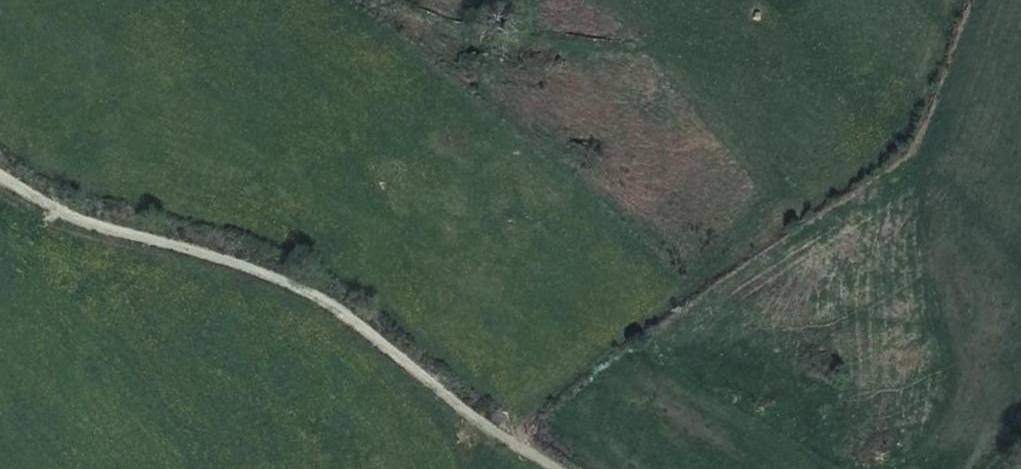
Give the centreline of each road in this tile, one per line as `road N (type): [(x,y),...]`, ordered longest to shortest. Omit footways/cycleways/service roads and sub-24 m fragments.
road 1 (track): [(0,197),(331,312),(474,442),(525,468)]

